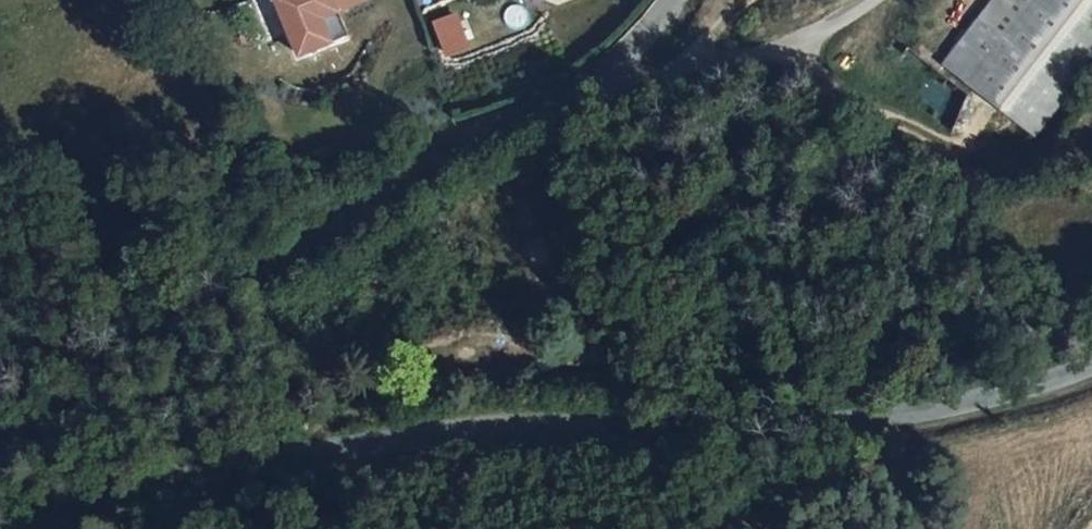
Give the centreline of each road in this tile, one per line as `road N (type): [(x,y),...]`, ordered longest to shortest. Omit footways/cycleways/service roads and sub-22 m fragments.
road 1 (tertiary): [(1091,360),(971,400),(758,421),(572,418),(403,432),(225,471),(70,528)]
road 2 (tertiary): [(0,460),(596,72),(659,0)]
road 3 (track): [(1091,160),(967,174),(769,41)]

